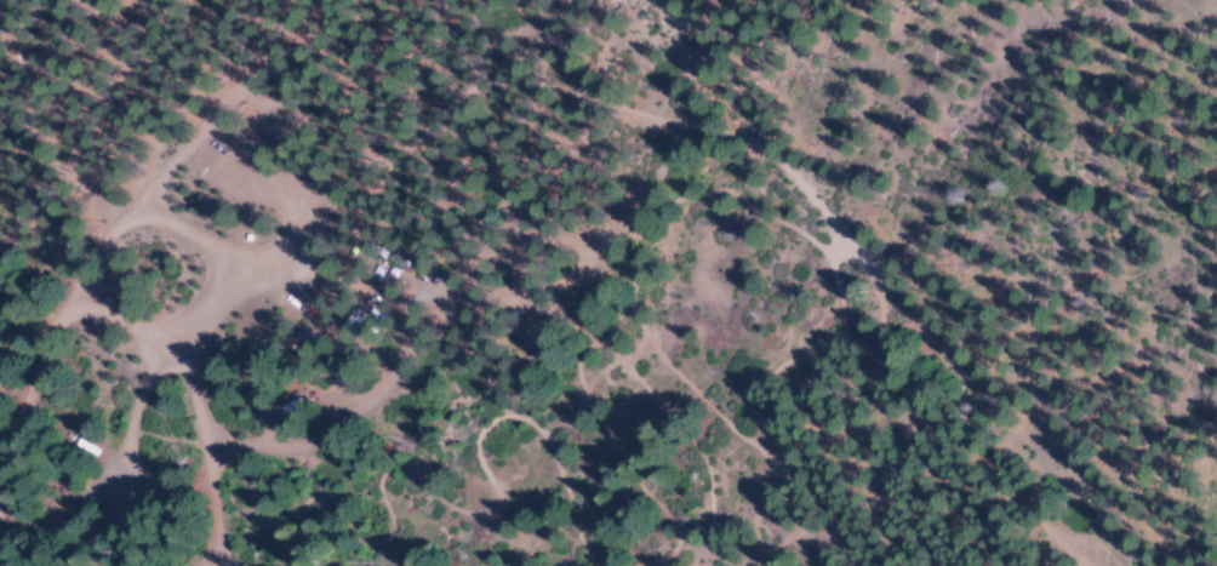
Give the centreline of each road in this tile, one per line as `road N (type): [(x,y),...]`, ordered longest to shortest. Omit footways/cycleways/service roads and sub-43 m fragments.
road 1 (track): [(773,154),(533,80),(484,92),(253,257),(155,349),(121,435),(112,508)]
road 2 (track): [(1146,565),(631,0)]
road 3 (track): [(0,557),(24,416),(65,305),(124,216),(153,216),(230,252),(286,264),(478,292)]
road 4 (track): [(65,305),(165,339),(184,370),(226,565)]
road 5 (track): [(124,216),(341,0)]

